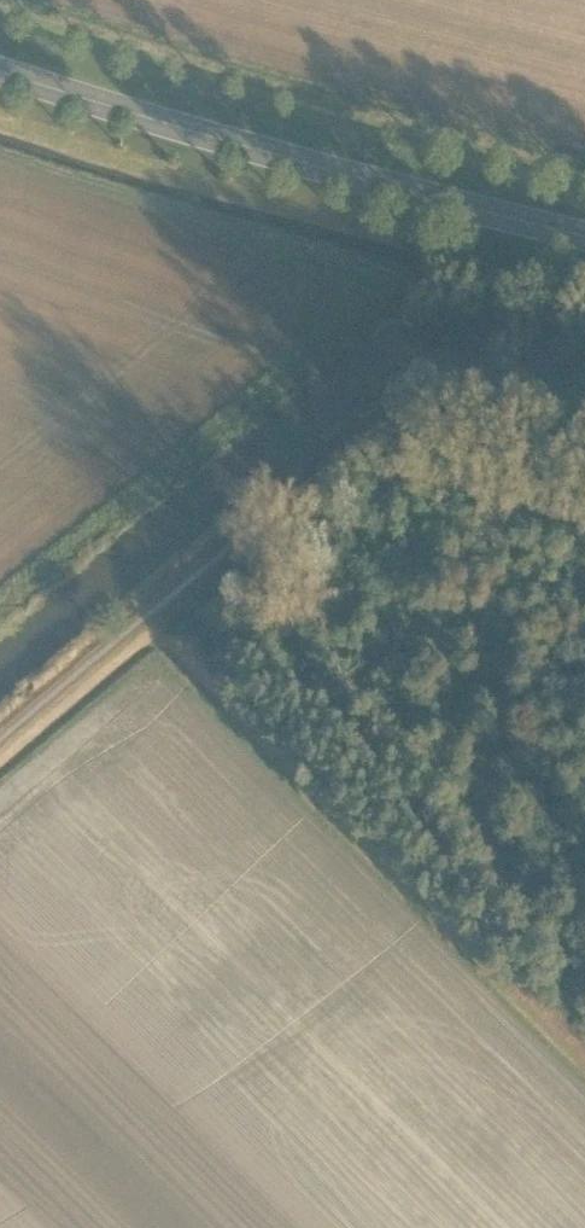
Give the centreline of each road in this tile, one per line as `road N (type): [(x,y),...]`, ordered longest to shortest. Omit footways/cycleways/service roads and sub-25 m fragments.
road 1 (primary): [(584,237),(0,72)]

